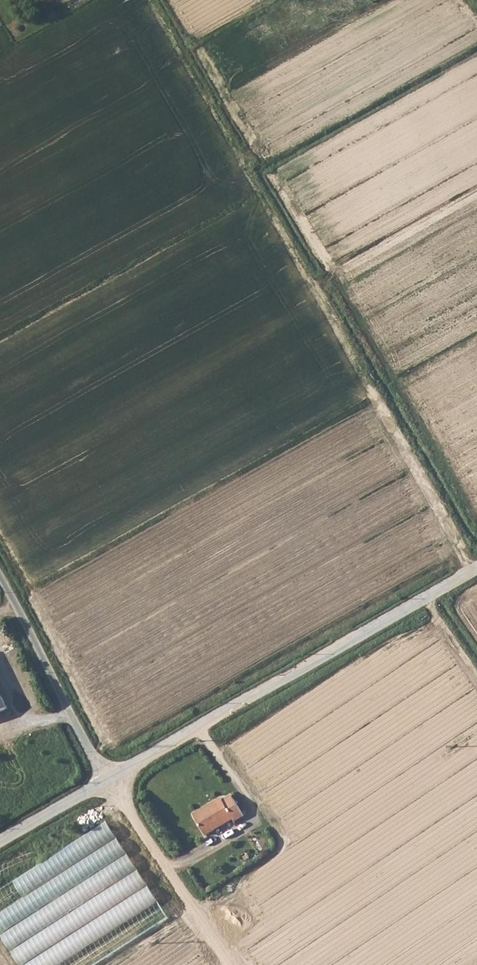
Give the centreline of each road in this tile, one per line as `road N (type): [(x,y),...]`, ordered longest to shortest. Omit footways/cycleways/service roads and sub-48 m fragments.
road 1 (unclassified): [(107,777),(476,568)]
road 2 (unclassified): [(107,777),(0,574)]
road 3 (track): [(167,872),(257,819),(200,724)]
road 4 (unclassified): [(0,839),(107,777)]

